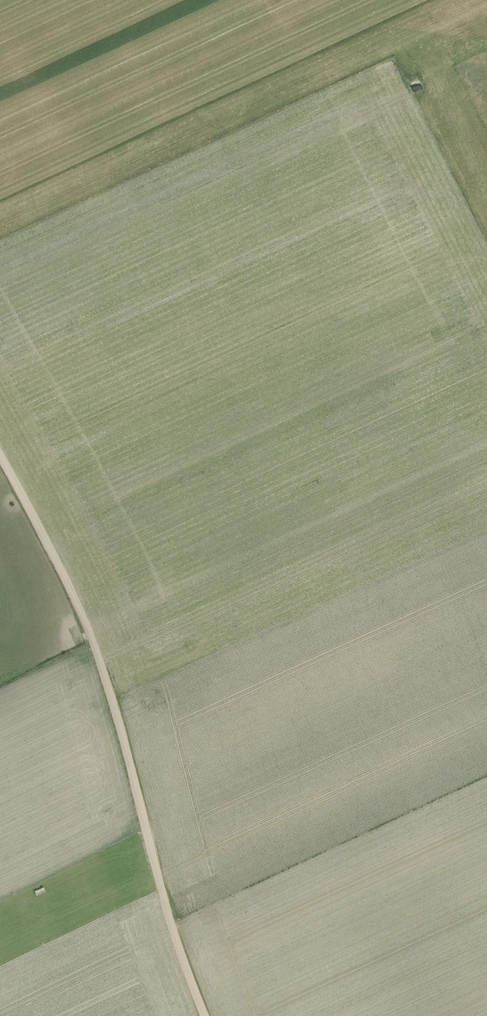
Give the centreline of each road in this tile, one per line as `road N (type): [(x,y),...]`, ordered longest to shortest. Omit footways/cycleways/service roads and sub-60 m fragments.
road 1 (track): [(0,455),(93,639),(174,925),(208,1015)]

